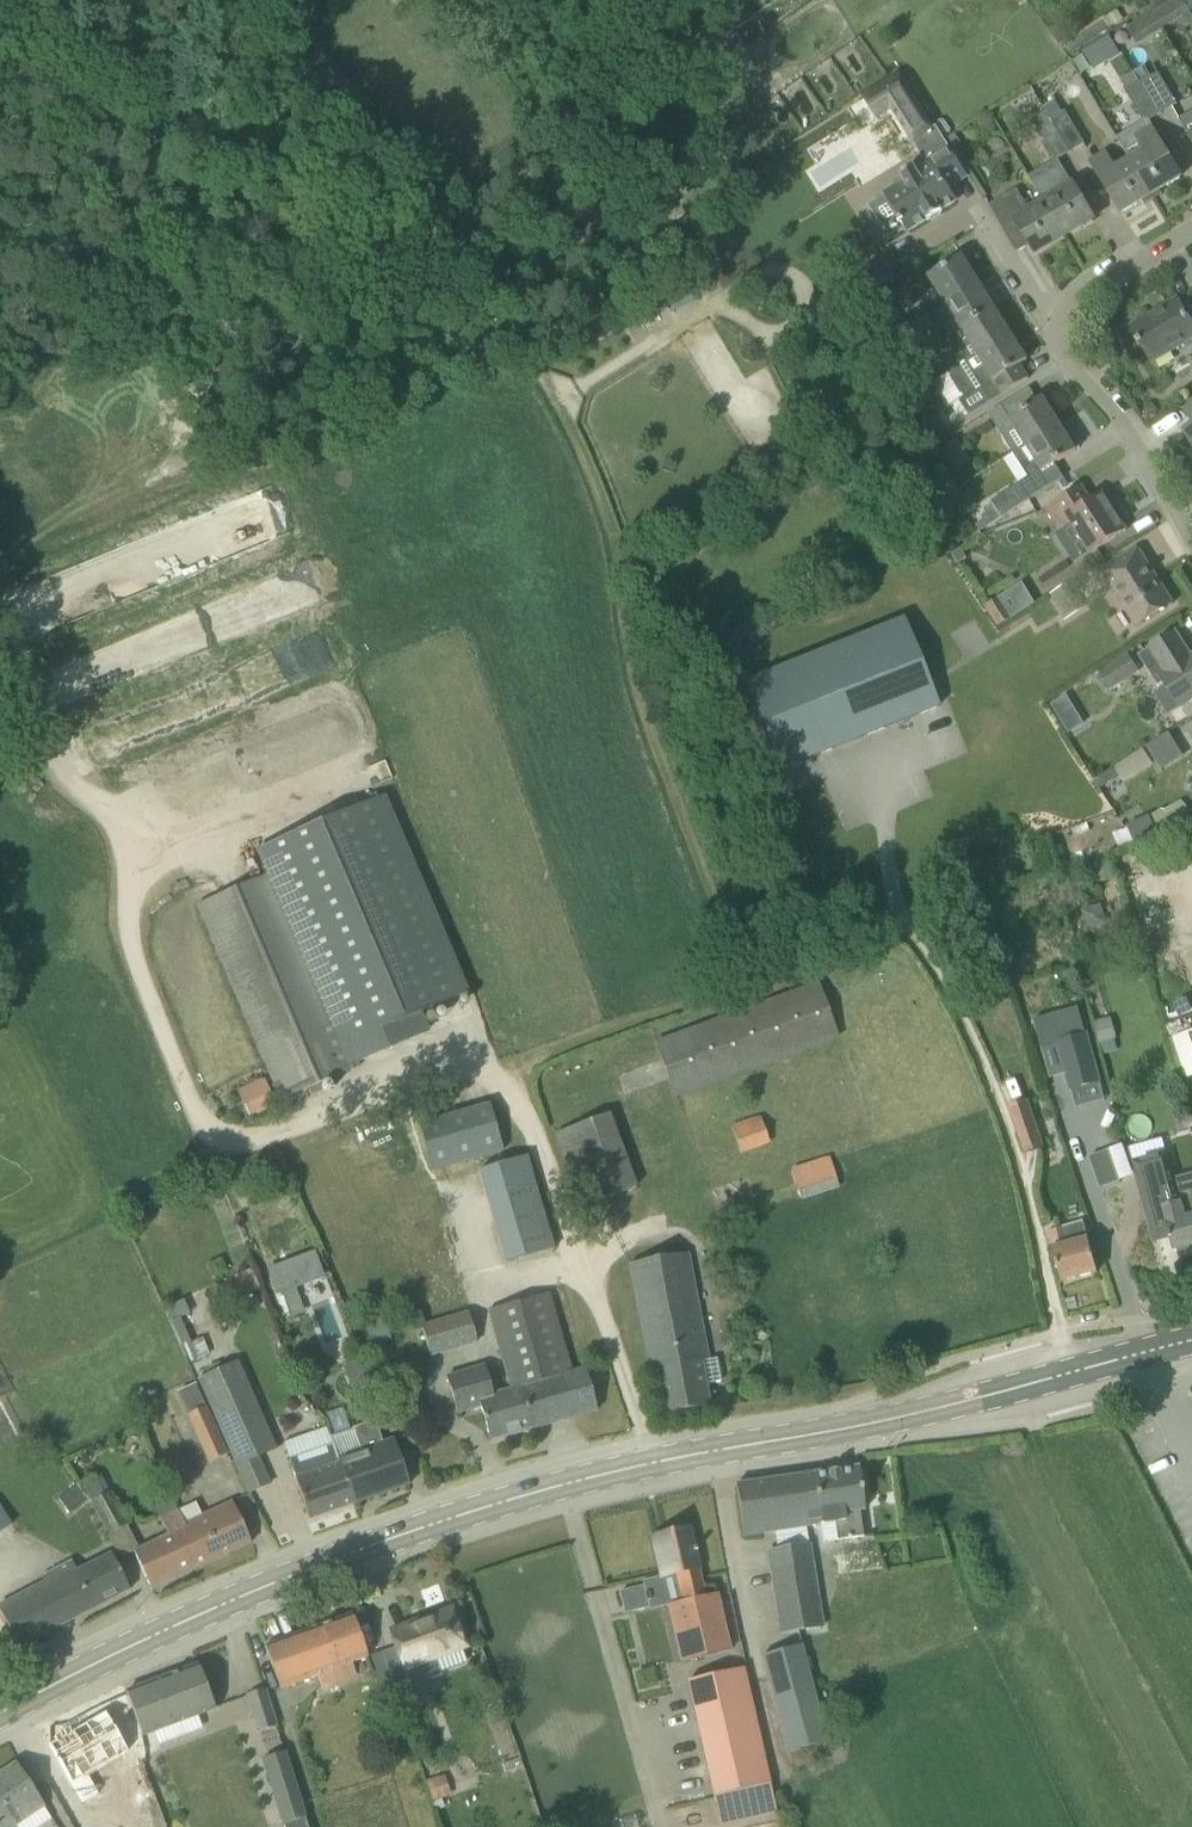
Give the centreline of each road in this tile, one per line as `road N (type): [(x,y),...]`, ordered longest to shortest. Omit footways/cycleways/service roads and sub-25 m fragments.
road 1 (tertiary): [(0,1713),(308,1572),(483,1509),(1073,1374)]
road 2 (track): [(903,923),(740,982),(627,676),(613,552)]
road 3 (unclassified): [(1073,1374),(1017,1156),(967,1029),(903,923)]
road 4 (track): [(0,1),(21,13),(85,97),(113,110),(169,101),(297,27)]
road 5 (track): [(297,27),(492,304)]
road 6 (track): [(613,552),(869,417)]
road 7 (track): [(492,304),(565,424),(613,552)]
road 8 (residential): [(1191,541),(1130,434),(1065,361),(1053,325)]
road 9 (track): [(509,1067),(740,982)]
road 10 (residential): [(1053,325),(1071,298),(1191,229)]
road 11 (residential): [(1053,325),(970,206)]
road 12 (tertiary): [(1073,1374),(1191,1340)]

